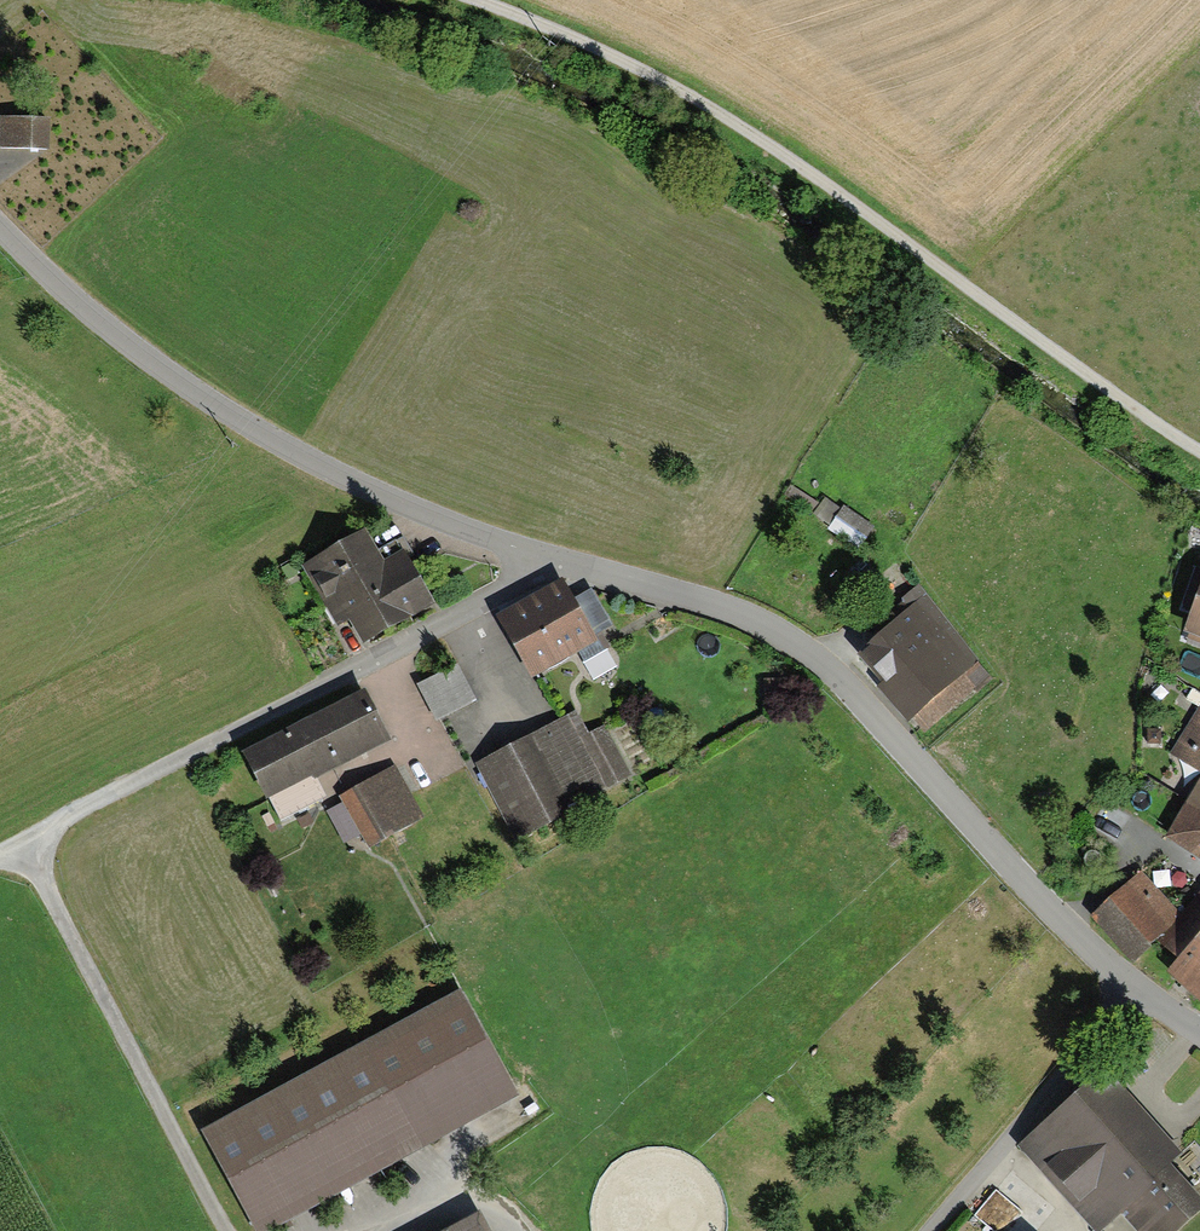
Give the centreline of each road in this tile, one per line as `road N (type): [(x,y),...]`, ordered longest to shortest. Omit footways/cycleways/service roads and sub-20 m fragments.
road 1 (residential): [(1199,1031),(1097,955),(832,670),(799,644),(711,603),(534,552)]
road 2 (residential): [(534,552),(526,579),(28,838)]
road 3 (unclassified): [(383,495),(190,390),(113,334),(0,227)]
road 4 (track): [(484,0),(652,73),(886,227)]
road 5 (track): [(1084,370),(886,227)]
road 6 (residential): [(534,552),(383,495)]
road 7 (track): [(1084,370),(1199,450)]

